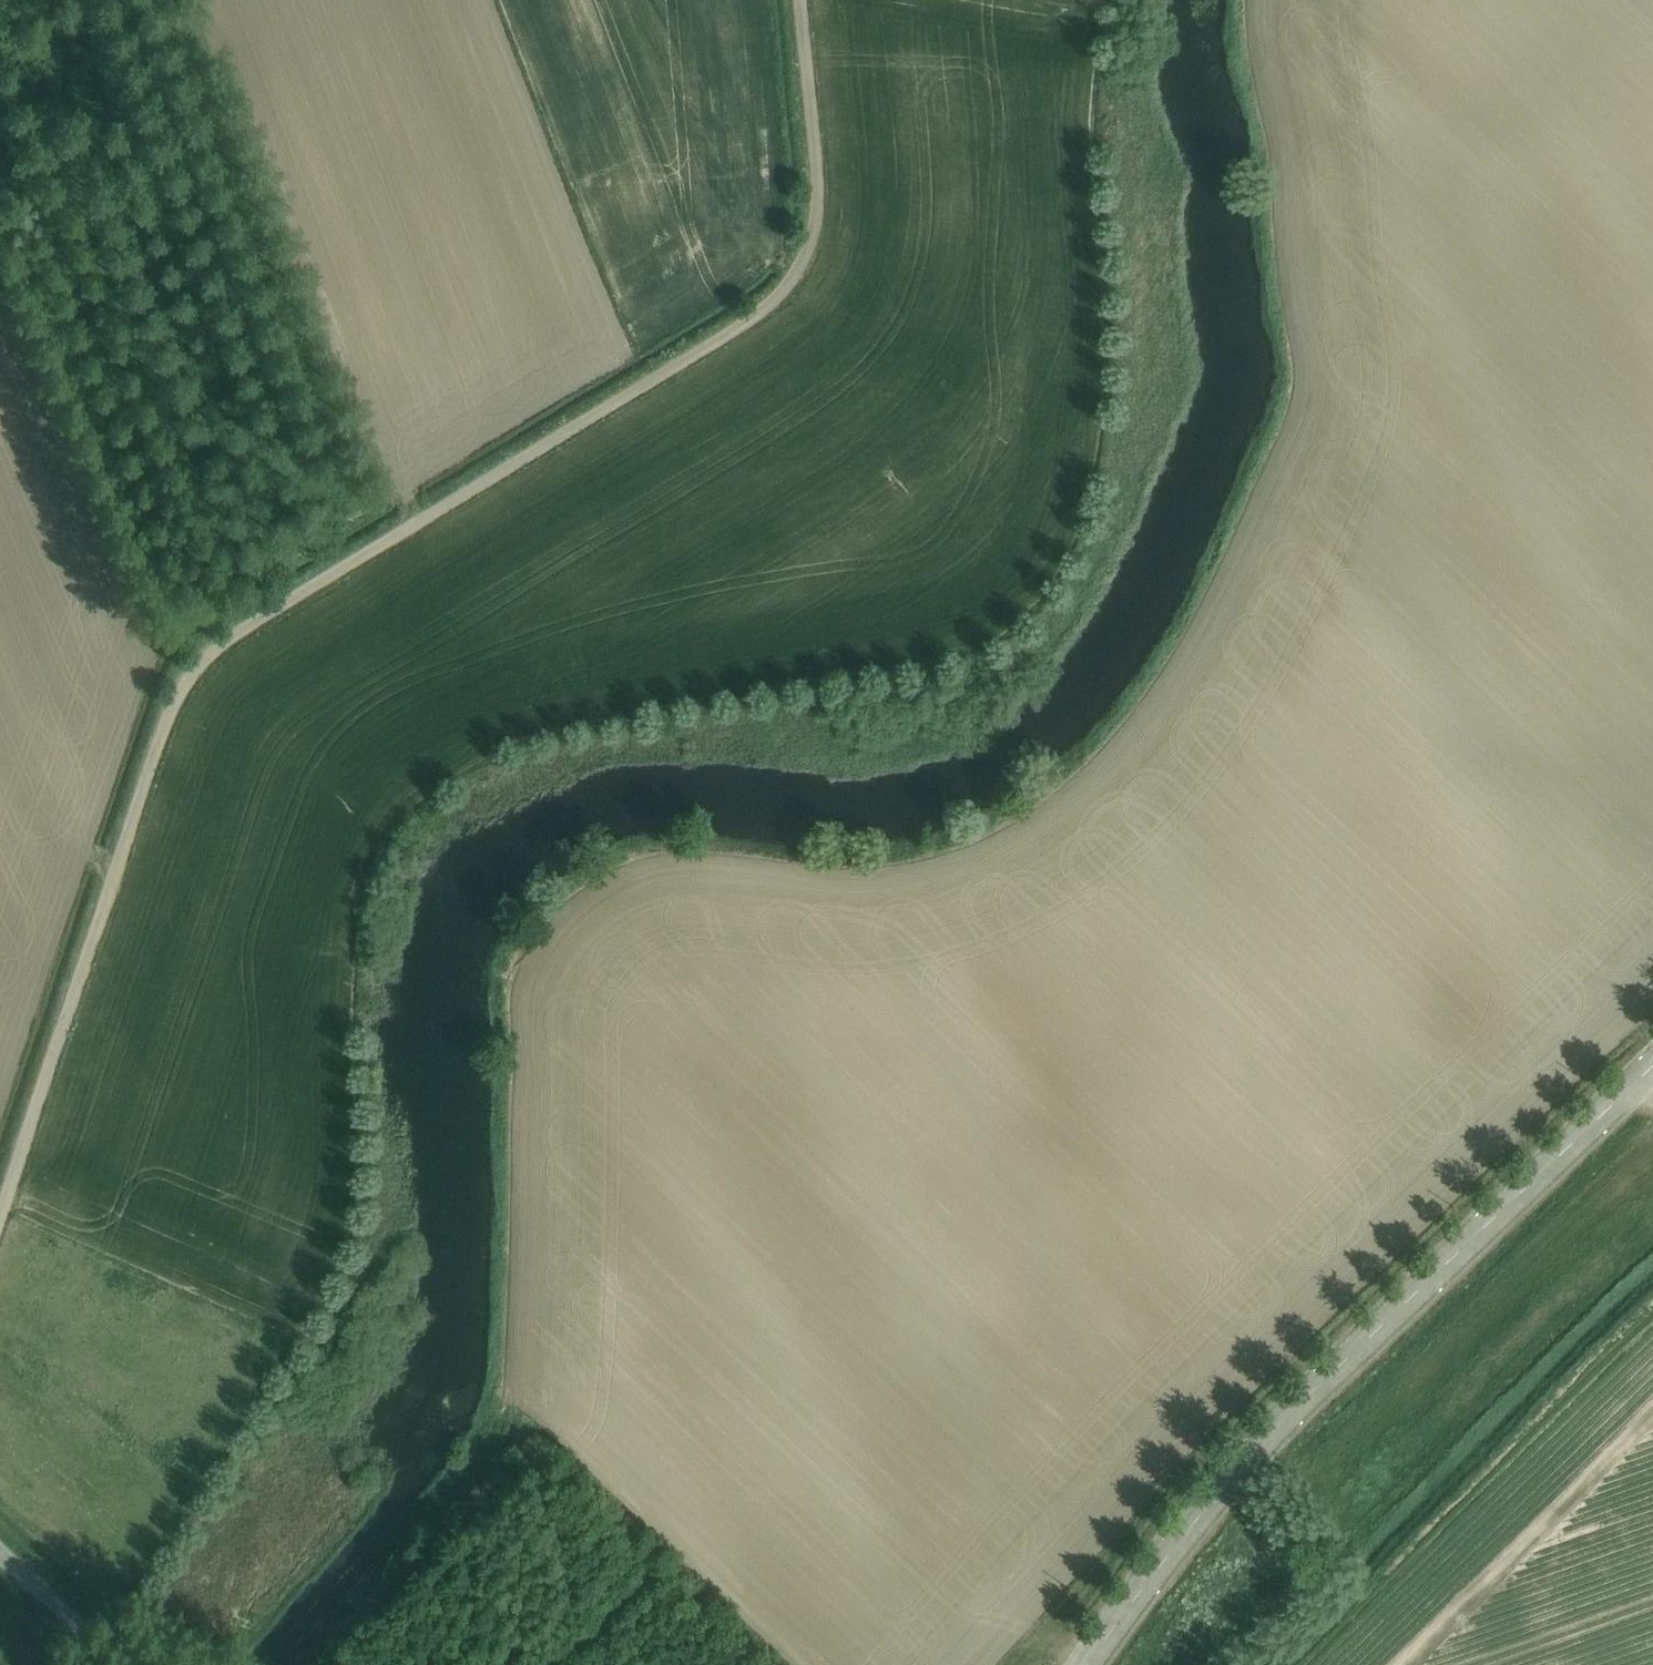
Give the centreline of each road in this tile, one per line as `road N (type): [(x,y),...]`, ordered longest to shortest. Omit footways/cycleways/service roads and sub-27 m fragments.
road 1 (track): [(0,1216),(164,728),(200,663),(235,633),(792,282),(814,242),(819,197),(801,0)]
road 2 (tertiary): [(1652,1068),(1279,1425),(1087,1664)]
road 3 (unclassified): [(120,1664),(0,1553)]

